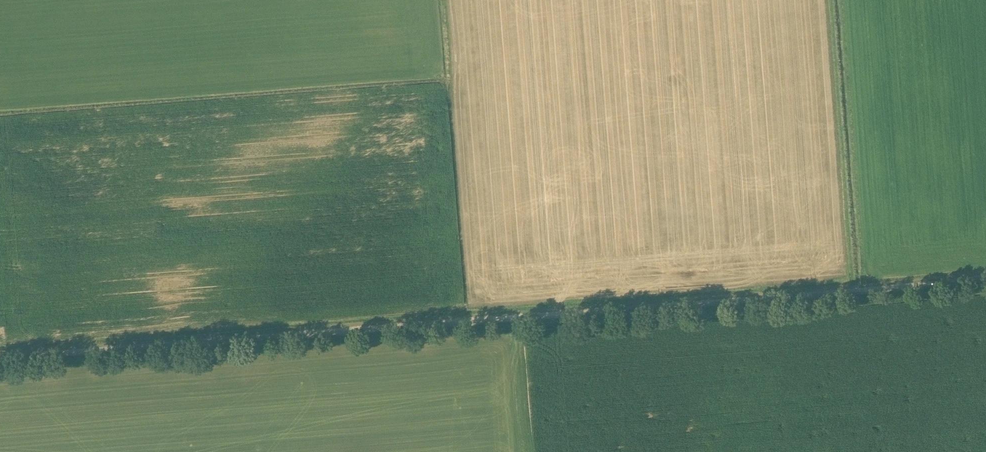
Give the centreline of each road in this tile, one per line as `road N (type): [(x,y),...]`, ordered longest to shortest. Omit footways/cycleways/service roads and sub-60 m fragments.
road 1 (unclassified): [(0,359),(985,280)]

